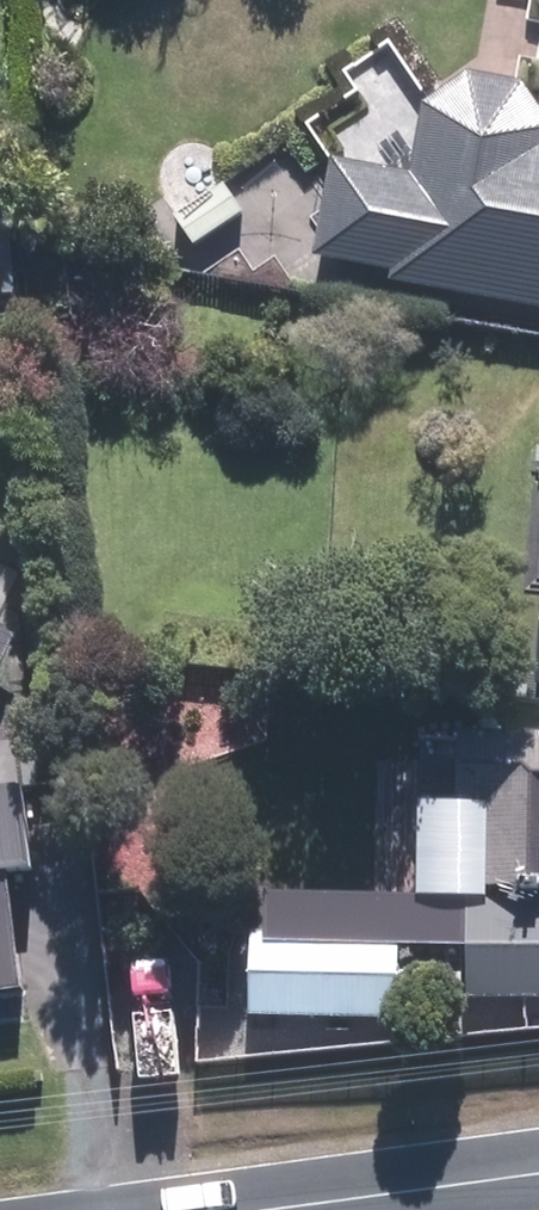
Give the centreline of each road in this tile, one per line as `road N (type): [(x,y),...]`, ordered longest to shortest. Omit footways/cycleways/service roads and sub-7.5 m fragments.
road 1 (tertiary): [(538,1181),(309,1209)]

